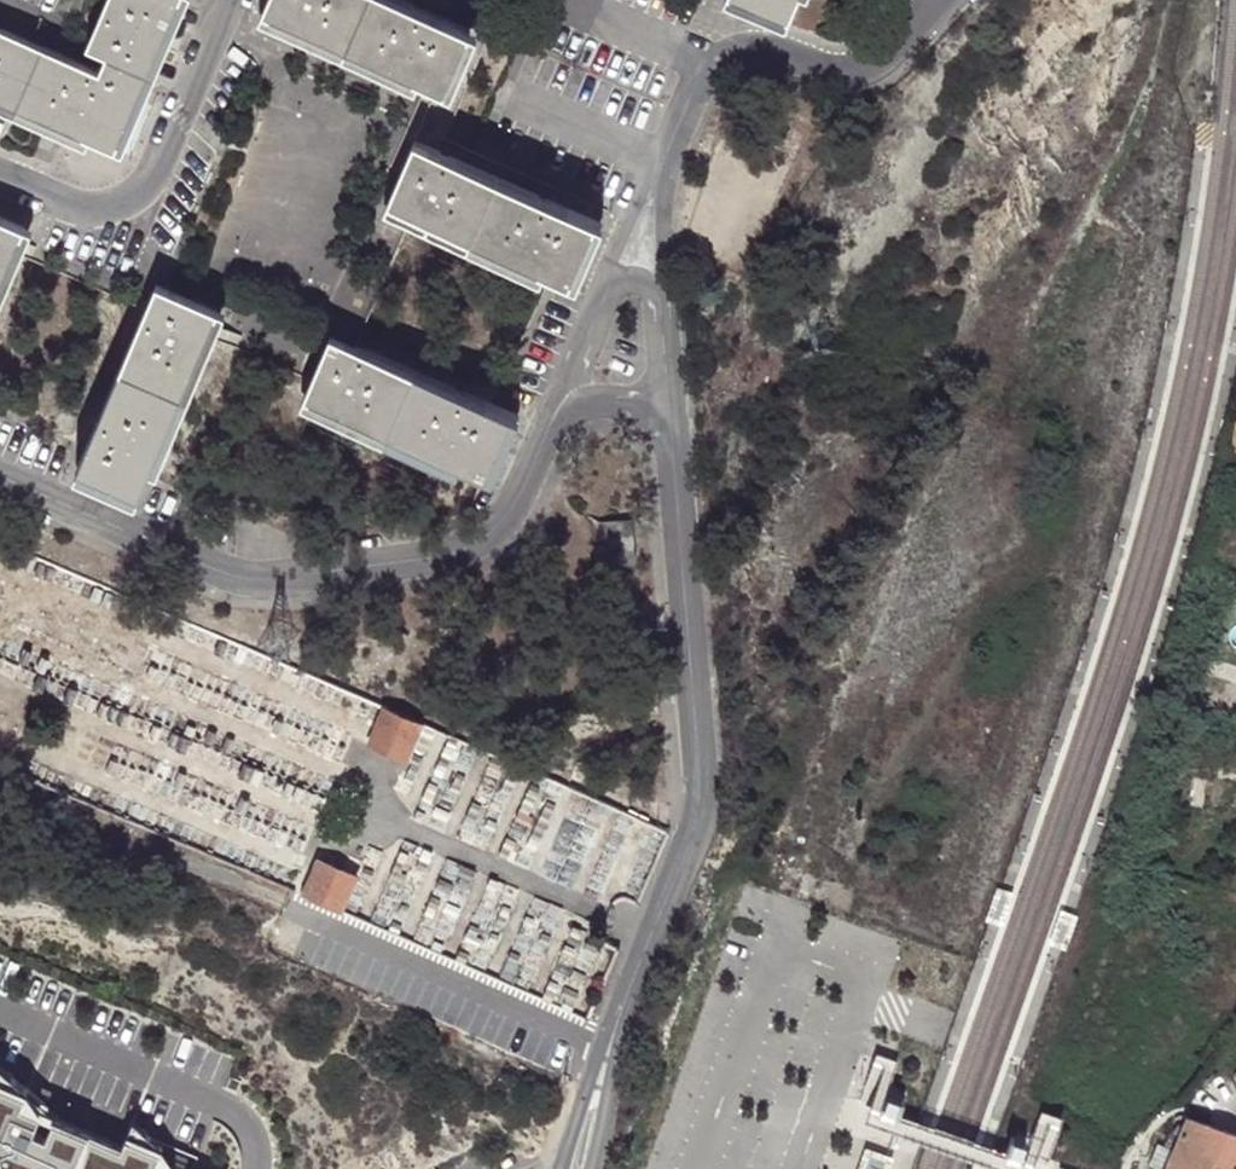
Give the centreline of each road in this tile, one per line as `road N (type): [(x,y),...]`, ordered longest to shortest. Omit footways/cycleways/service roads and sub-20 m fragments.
road 1 (residential): [(573,1168),(693,833),(700,753),(669,397)]
road 2 (residential): [(0,476),(230,574),(330,571),(466,551),(520,495),(560,403)]
road 3 (residential): [(656,183),(712,71),(765,50),(825,68),(858,66),(883,54),(932,0)]
road 4 (residential): [(235,0),(178,142),(136,202),(95,210),(0,171)]
road 5 (residential): [(617,281),(602,294),(560,403)]
road 6 (residential): [(661,306),(656,183)]

